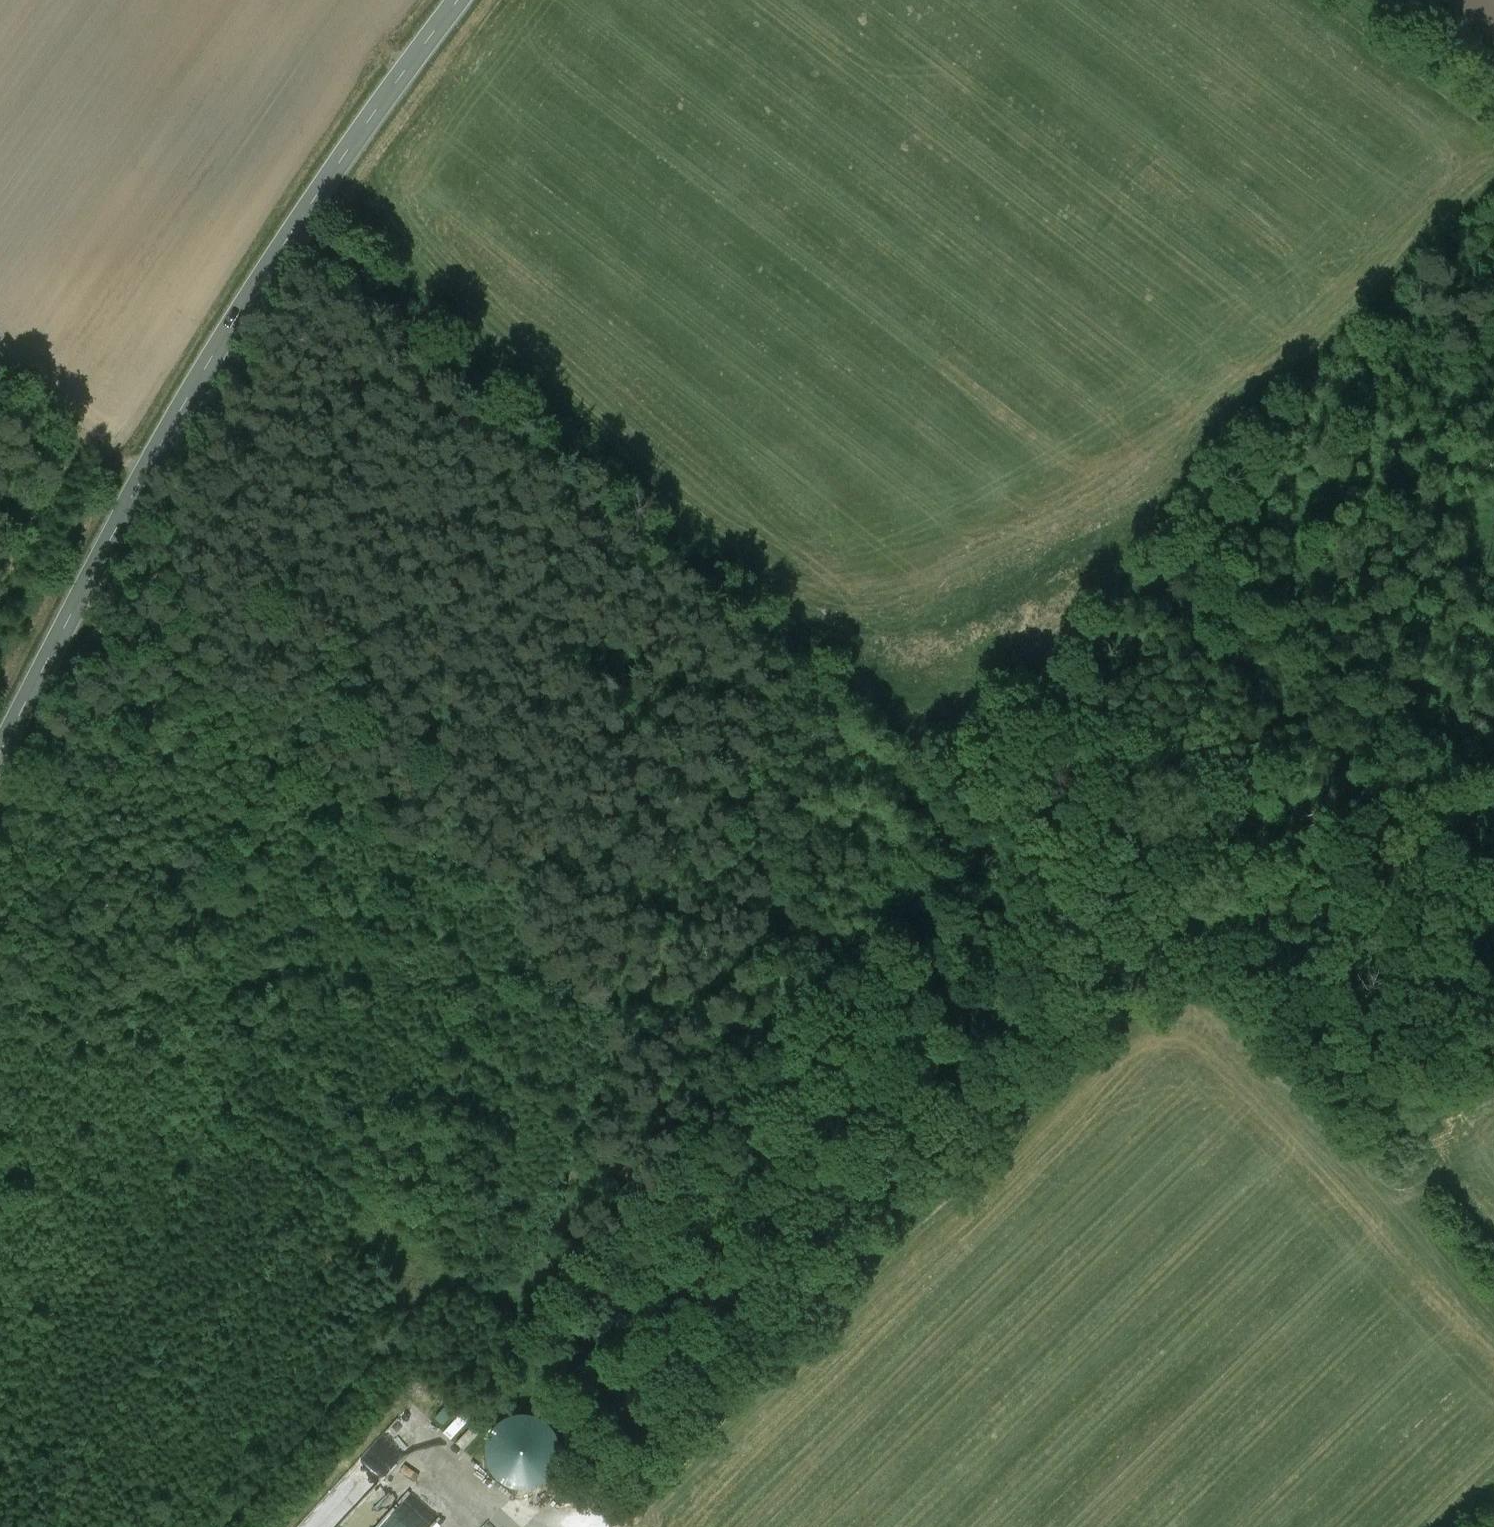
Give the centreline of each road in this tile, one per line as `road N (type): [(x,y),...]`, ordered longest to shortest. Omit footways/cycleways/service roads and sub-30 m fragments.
road 1 (secondary): [(0,752),(213,357),(460,0)]

